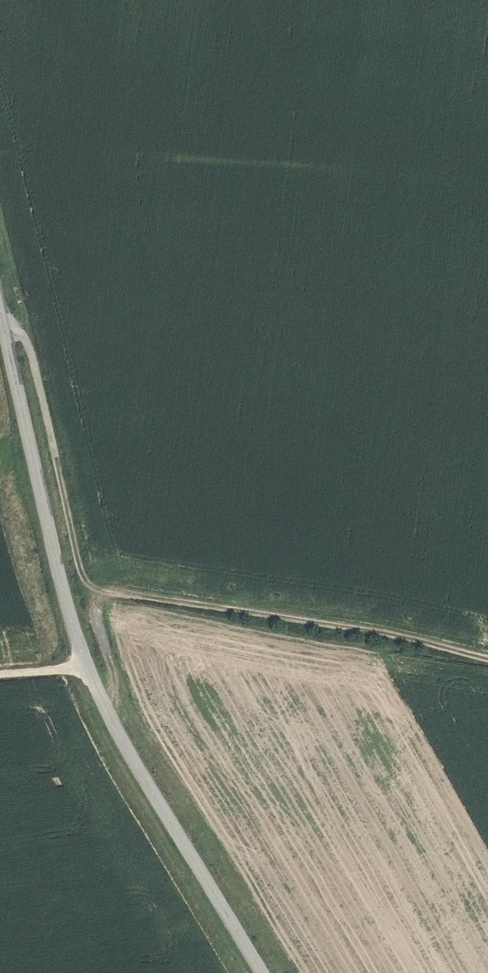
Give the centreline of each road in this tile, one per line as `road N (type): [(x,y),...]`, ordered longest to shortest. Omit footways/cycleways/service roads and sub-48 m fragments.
road 1 (tertiary): [(261,972),(86,667),(54,563),(0,307)]
road 2 (track): [(487,657),(98,589),(83,574),(31,346),(4,324)]

